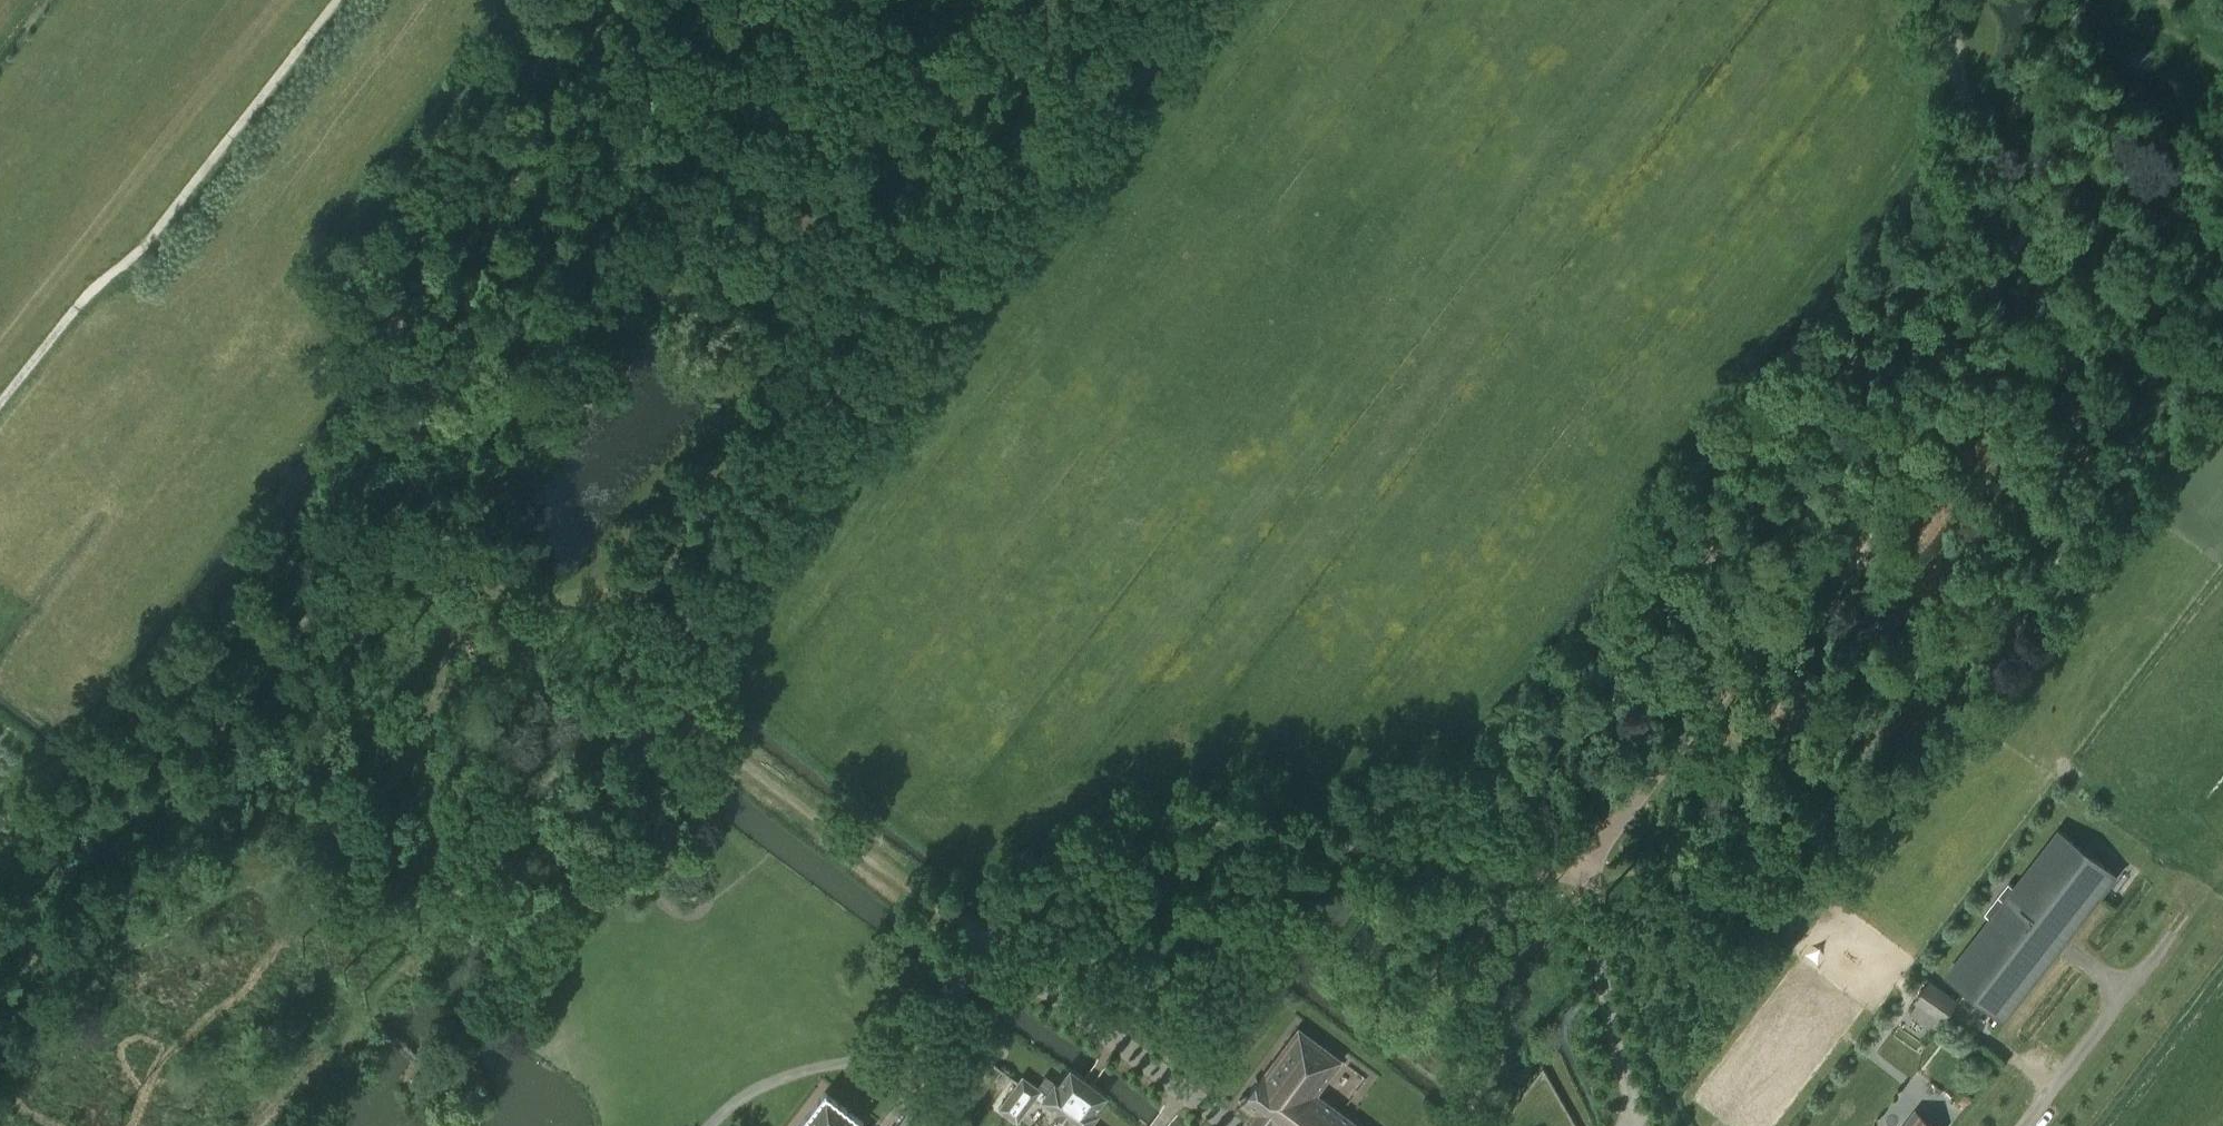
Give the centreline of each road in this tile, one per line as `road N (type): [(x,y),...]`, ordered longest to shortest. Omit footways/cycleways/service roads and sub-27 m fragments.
road 1 (unclassified): [(1653,1125),(1613,1004),(1598,895),(1612,833),(1983,335),(1990,291),(1980,187),(1946,0)]

